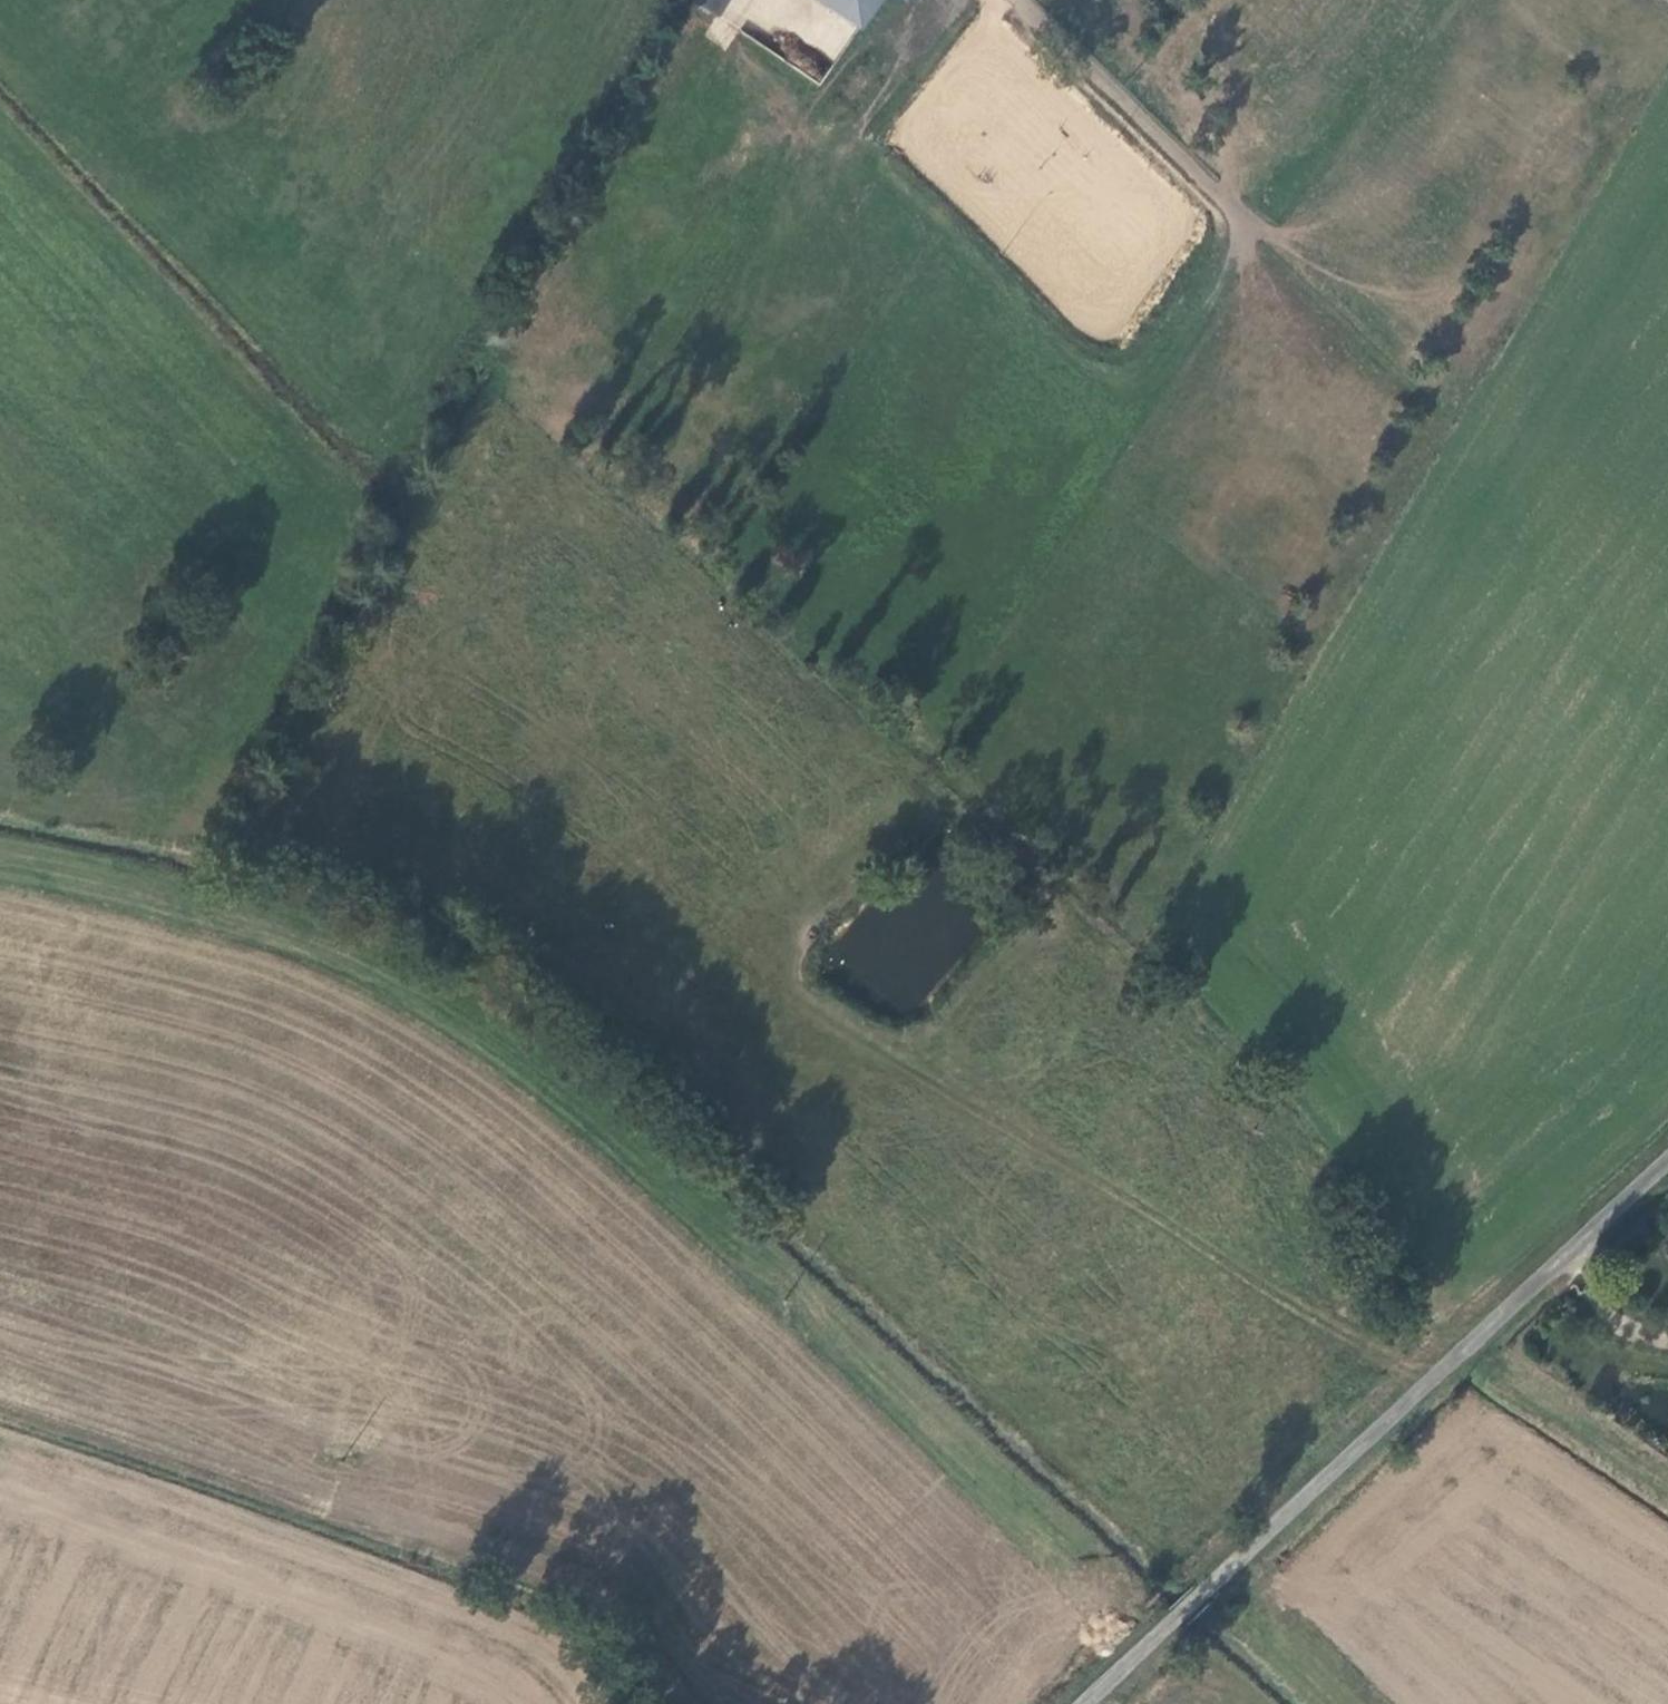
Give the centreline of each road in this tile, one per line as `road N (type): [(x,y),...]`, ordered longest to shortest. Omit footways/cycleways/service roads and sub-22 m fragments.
road 1 (track): [(1161,1631),(588,1125),(384,992),(237,930),(91,882),(0,864)]
road 2 (unclassified): [(1667,1162),(1083,1703)]

